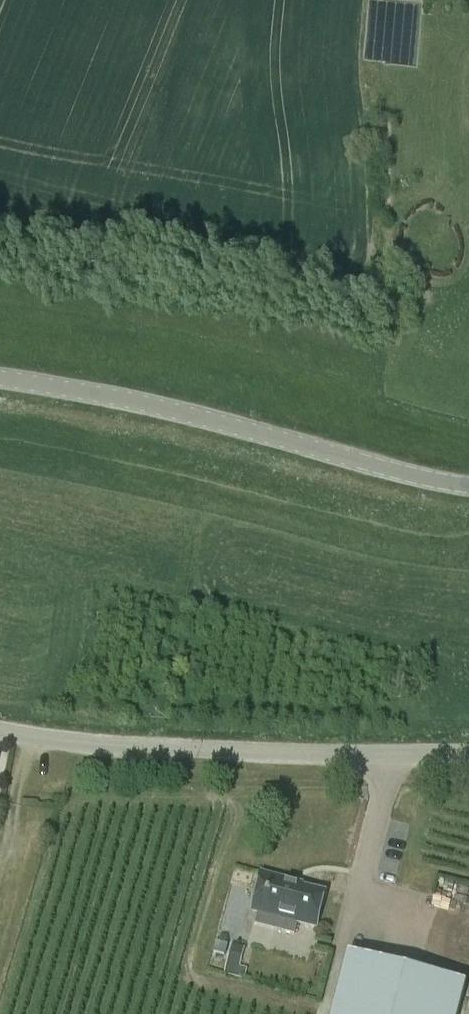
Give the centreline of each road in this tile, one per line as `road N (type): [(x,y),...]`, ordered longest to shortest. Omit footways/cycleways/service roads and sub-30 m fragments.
road 1 (tertiary): [(468,489),(77,389),(0,378)]
road 2 (unclassified): [(468,753),(276,755),(68,745),(0,733)]

